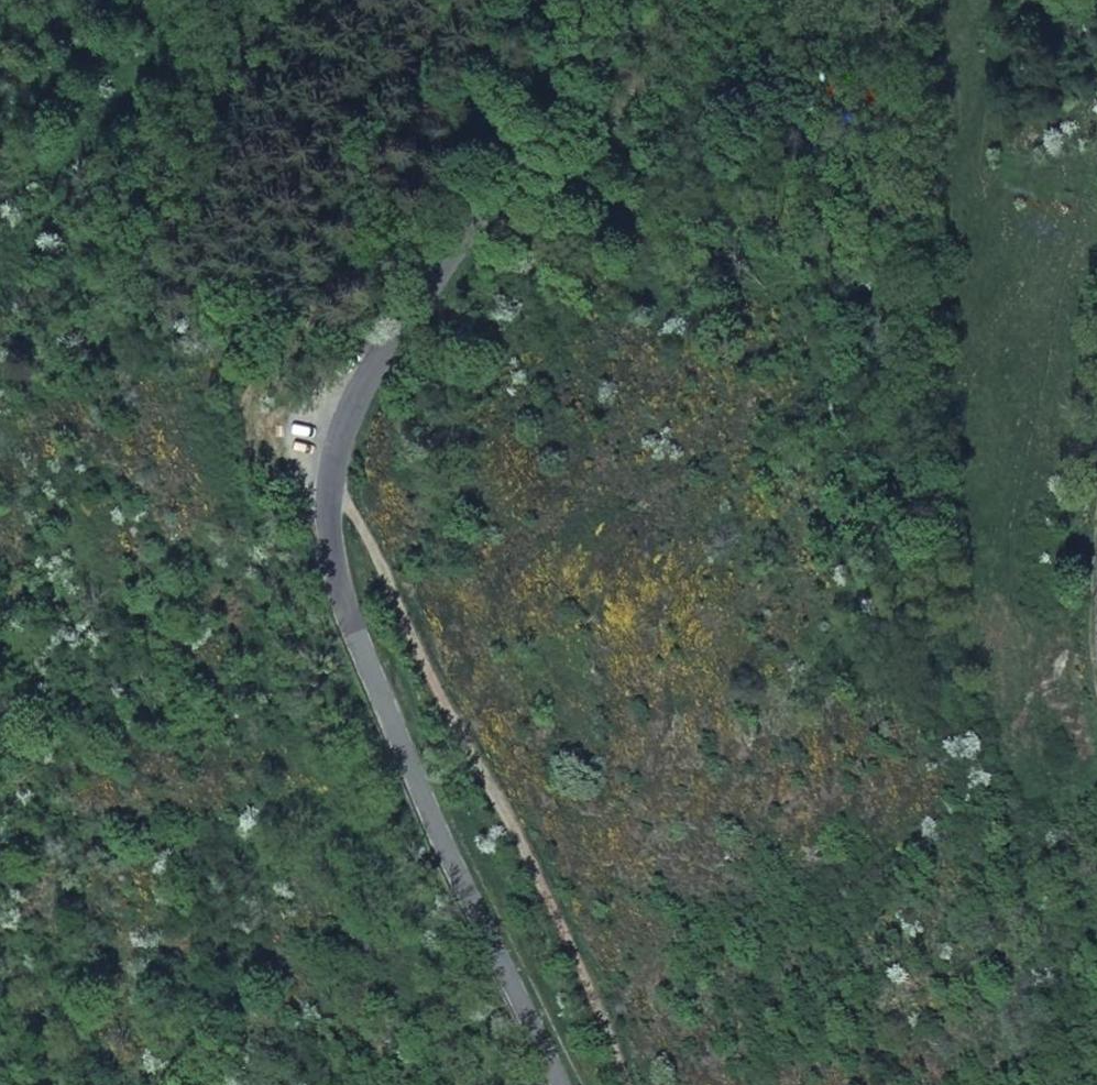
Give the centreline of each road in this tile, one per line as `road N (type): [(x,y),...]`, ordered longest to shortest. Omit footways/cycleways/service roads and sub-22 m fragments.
road 1 (residential): [(567,0),(559,54),(528,141),(354,403),(330,493),(338,581),(555,1084)]
road 2 (track): [(620,1084),(601,1013),(356,517),(330,493)]

